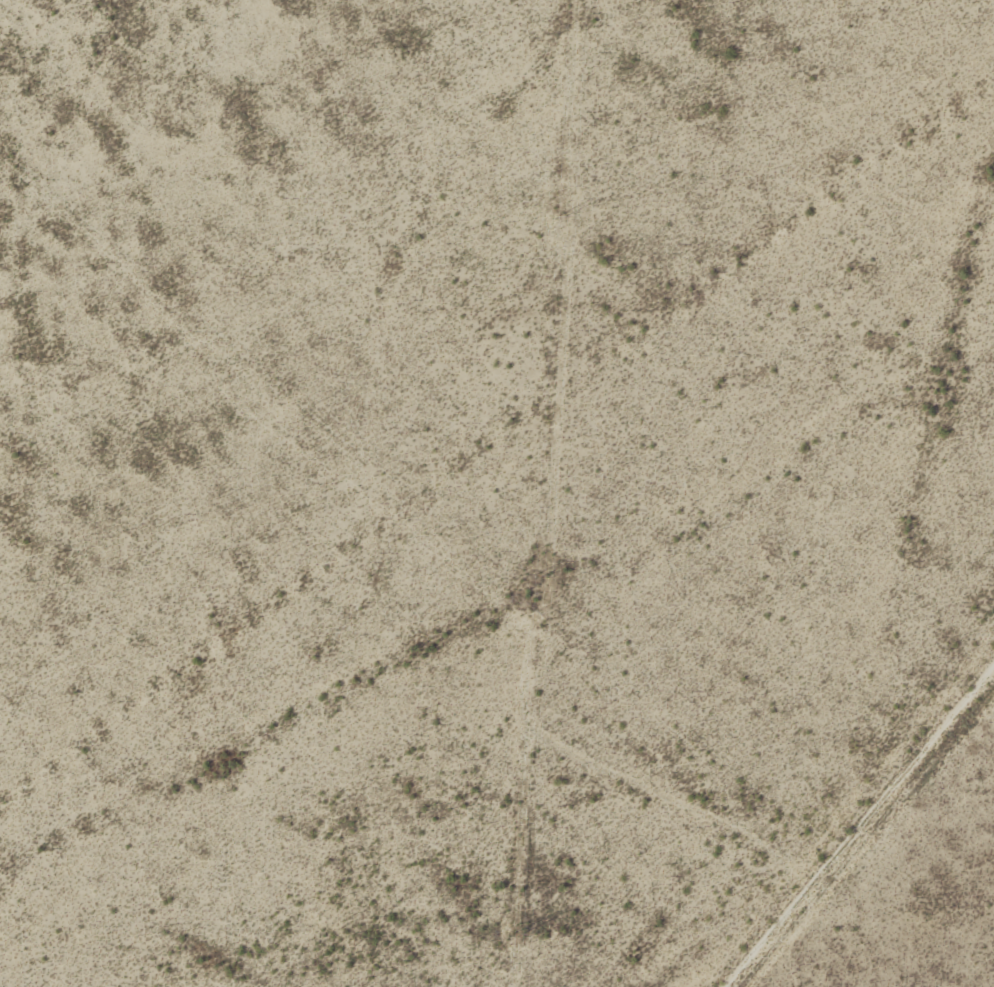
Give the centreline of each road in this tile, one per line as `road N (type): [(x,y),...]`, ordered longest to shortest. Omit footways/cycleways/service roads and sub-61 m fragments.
road 1 (track): [(733,986),(993,679)]

